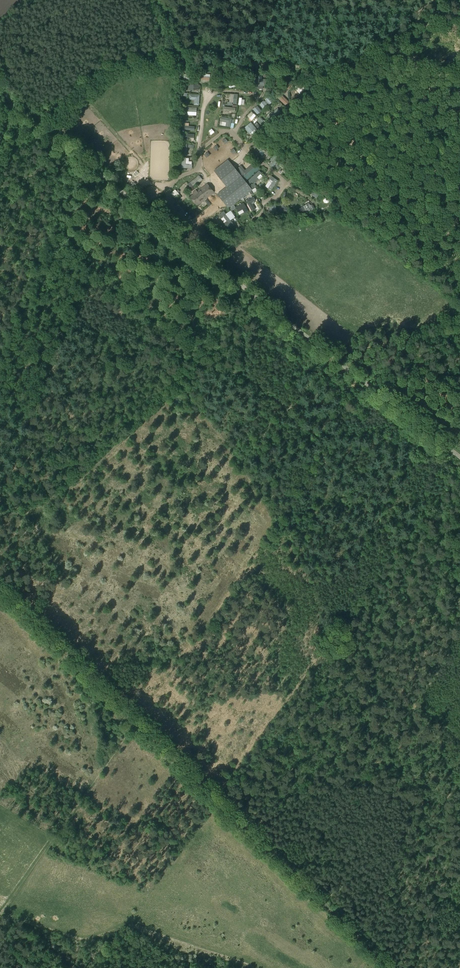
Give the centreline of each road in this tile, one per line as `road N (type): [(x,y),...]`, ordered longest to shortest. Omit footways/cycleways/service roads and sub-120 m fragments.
road 1 (unclassified): [(459,457),(19,111)]
road 2 (track): [(342,71),(129,62),(95,78),(44,131)]
road 3 (track): [(0,586),(215,797)]
road 4 (track): [(215,797),(390,967)]
road 5 (track): [(459,187),(346,197),(350,71)]
road 6 (track): [(320,207),(246,149),(342,71)]
road 7 (track): [(132,199),(149,184),(166,186),(197,170),(199,150),(222,132),(249,153)]
road 8 (track): [(337,361),(363,334),(422,331),(459,305)]

